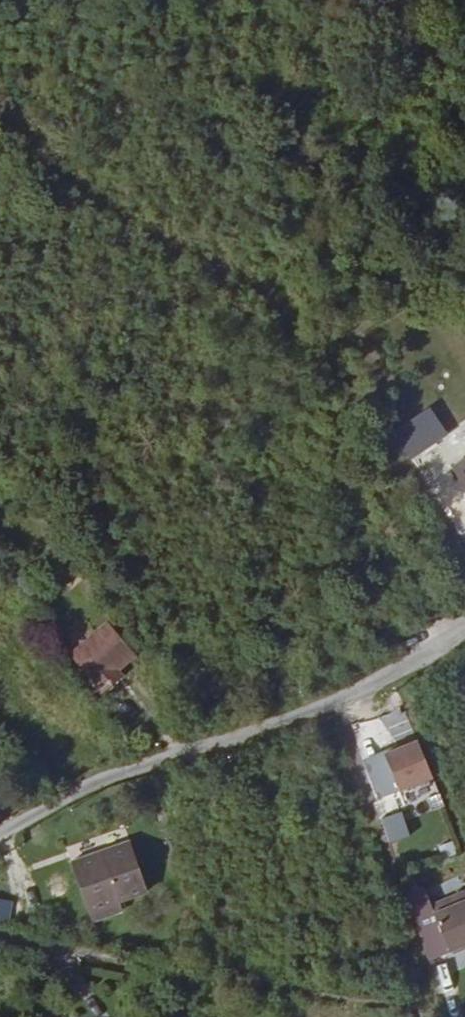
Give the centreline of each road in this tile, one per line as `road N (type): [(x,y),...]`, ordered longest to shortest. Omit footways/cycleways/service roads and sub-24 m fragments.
road 1 (residential): [(0,829),(91,778),(340,694),(464,623)]
road 2 (residential): [(121,966),(0,936)]

